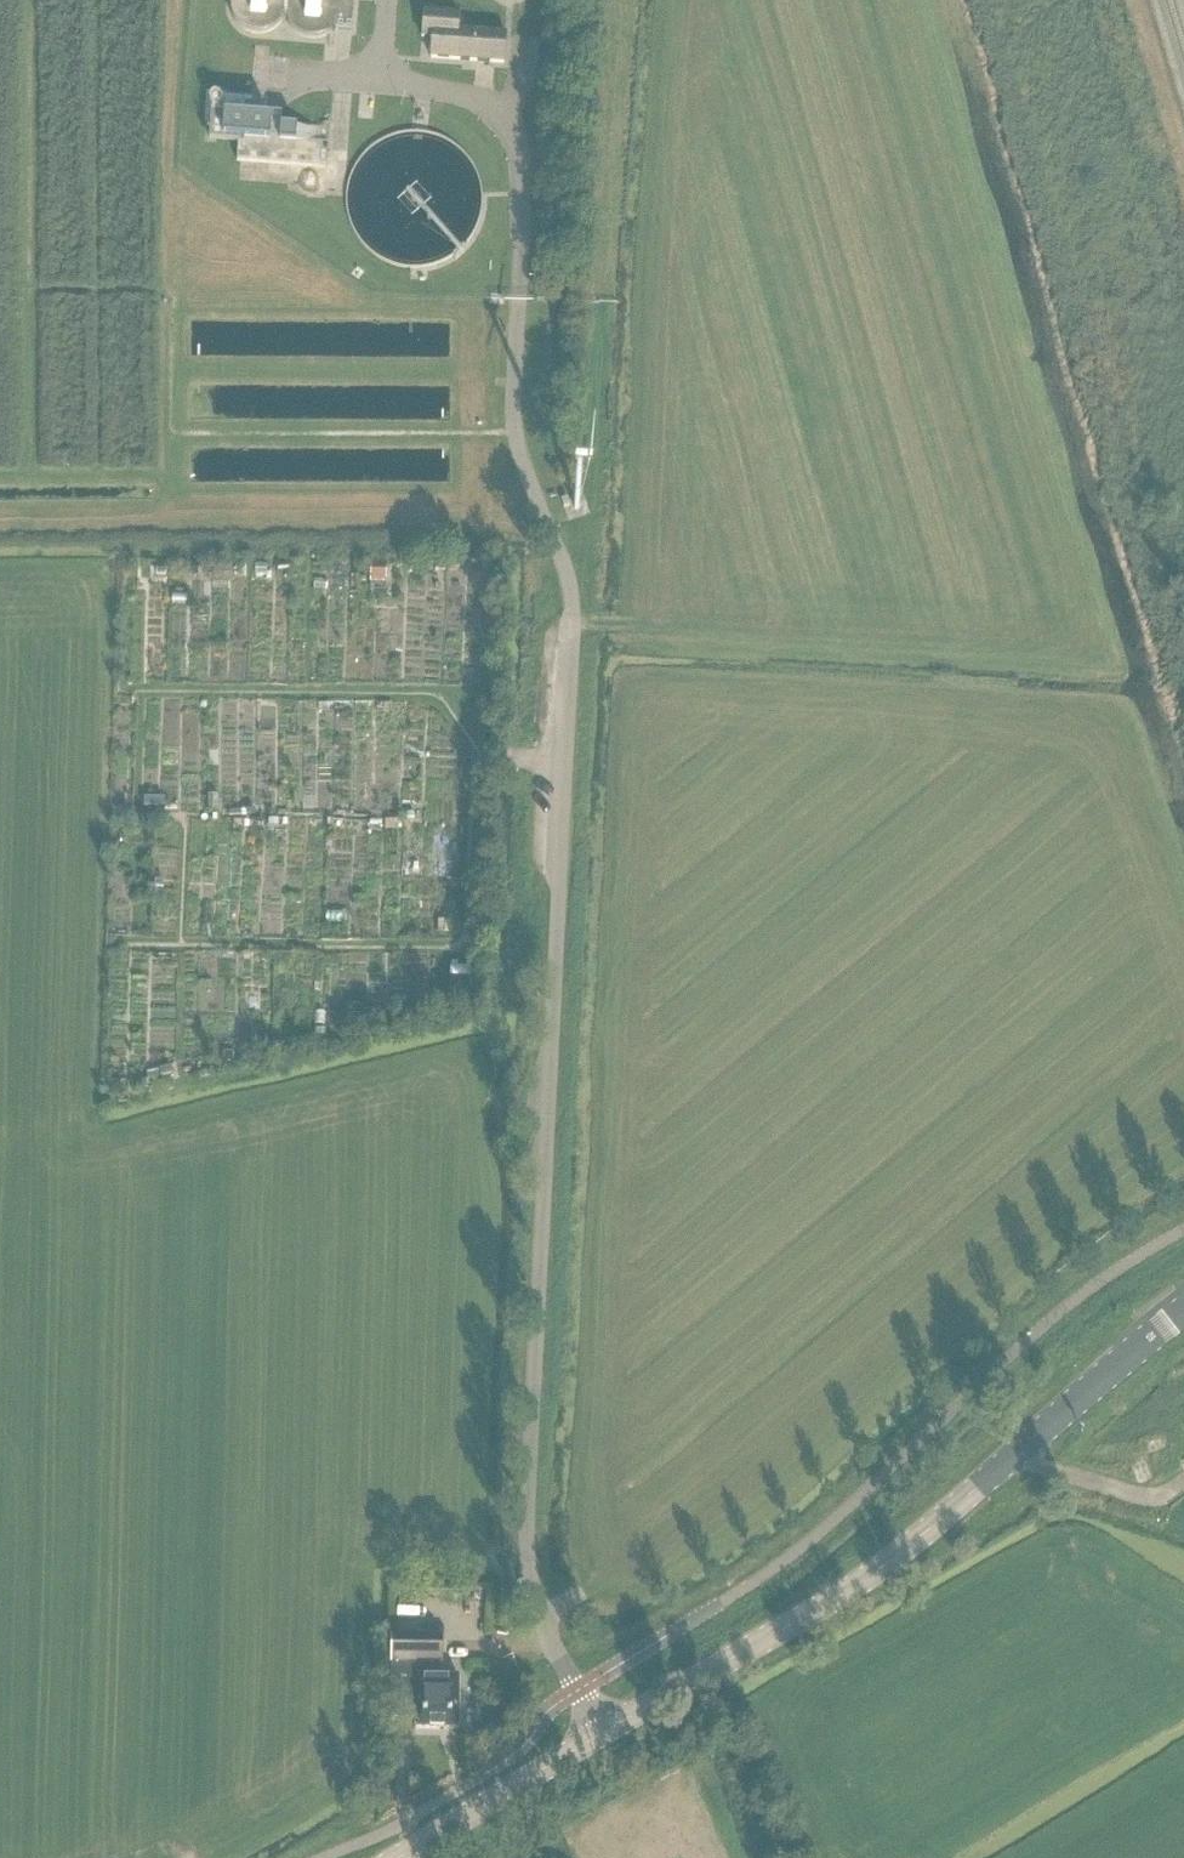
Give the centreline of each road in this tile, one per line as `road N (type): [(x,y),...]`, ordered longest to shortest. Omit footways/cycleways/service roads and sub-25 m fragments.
road 1 (unclassified): [(609,1730),(557,1657),(527,1558),(571,614),(560,554),(514,435),(519,303)]
road 2 (secondary): [(609,1730),(873,1573),(1183,1313)]
road 3 (secondary): [(401,1857),(609,1730)]

